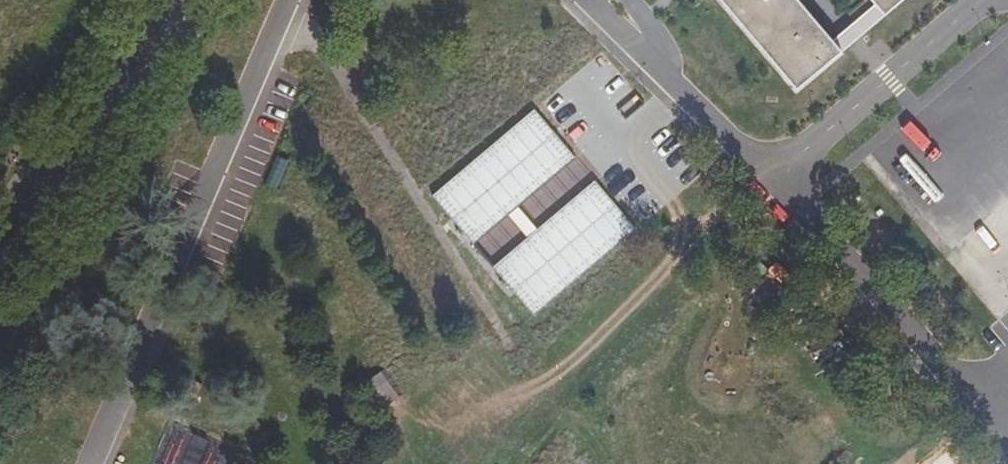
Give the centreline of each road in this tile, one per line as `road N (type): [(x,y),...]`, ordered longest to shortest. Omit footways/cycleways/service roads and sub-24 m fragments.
road 1 (secondary): [(0,230),(83,127),(157,14)]

